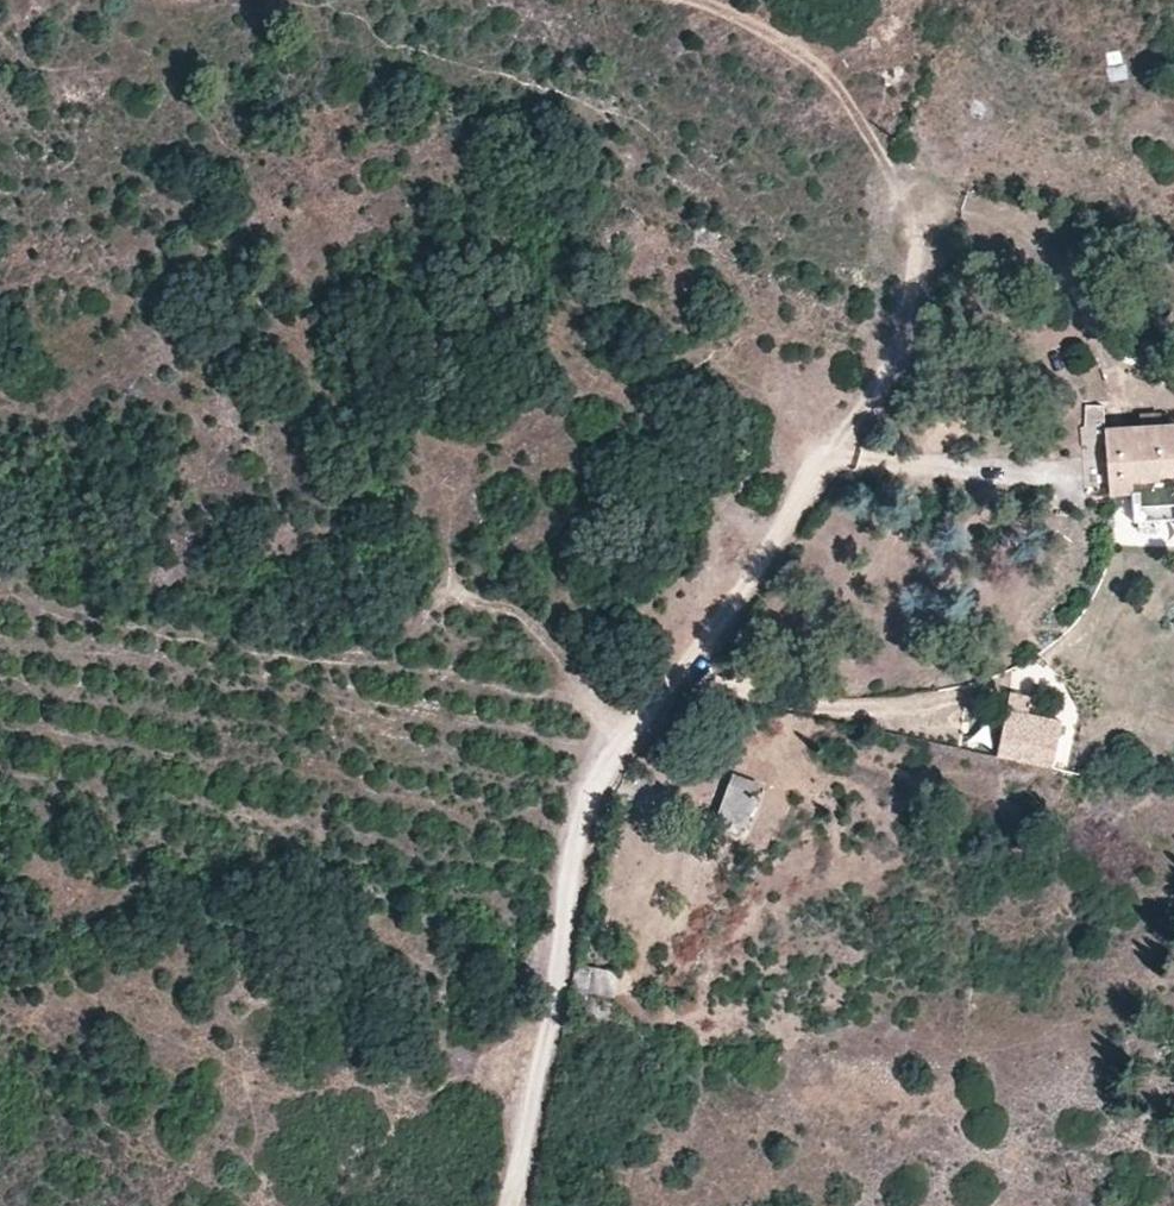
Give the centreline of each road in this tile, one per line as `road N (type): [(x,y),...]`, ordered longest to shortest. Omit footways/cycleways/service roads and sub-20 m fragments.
road 1 (unclassified): [(511,1205),(575,810),(619,737),(682,674),(740,598),(880,379),(914,250),(917,214),(820,69),(743,19),(686,0)]

